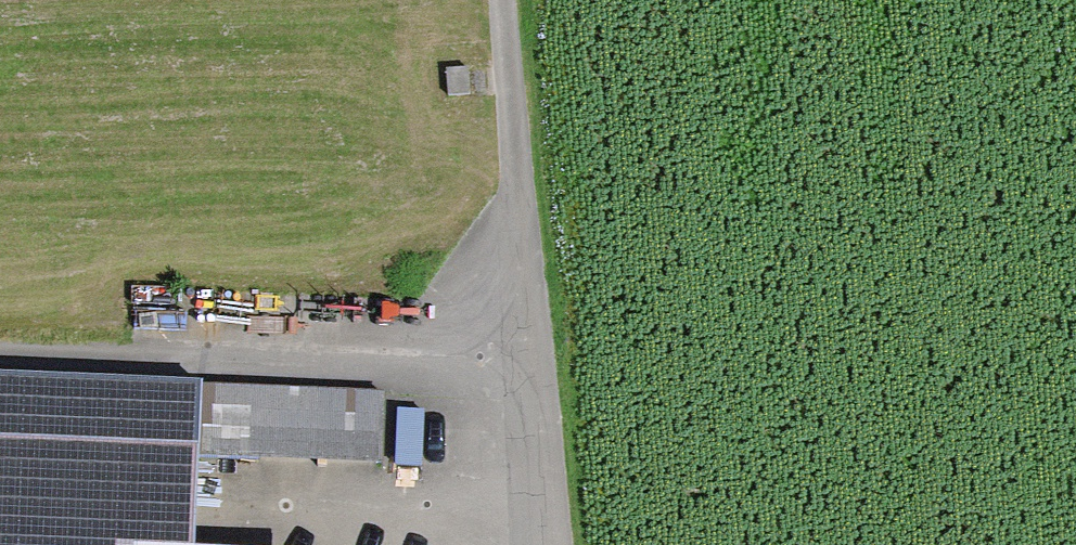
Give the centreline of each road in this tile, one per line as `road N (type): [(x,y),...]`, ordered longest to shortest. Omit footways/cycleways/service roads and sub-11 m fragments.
road 1 (residential): [(535,394),(0,367)]
road 2 (residential): [(511,0),(535,394)]
road 3 (residential): [(535,394),(547,544)]

